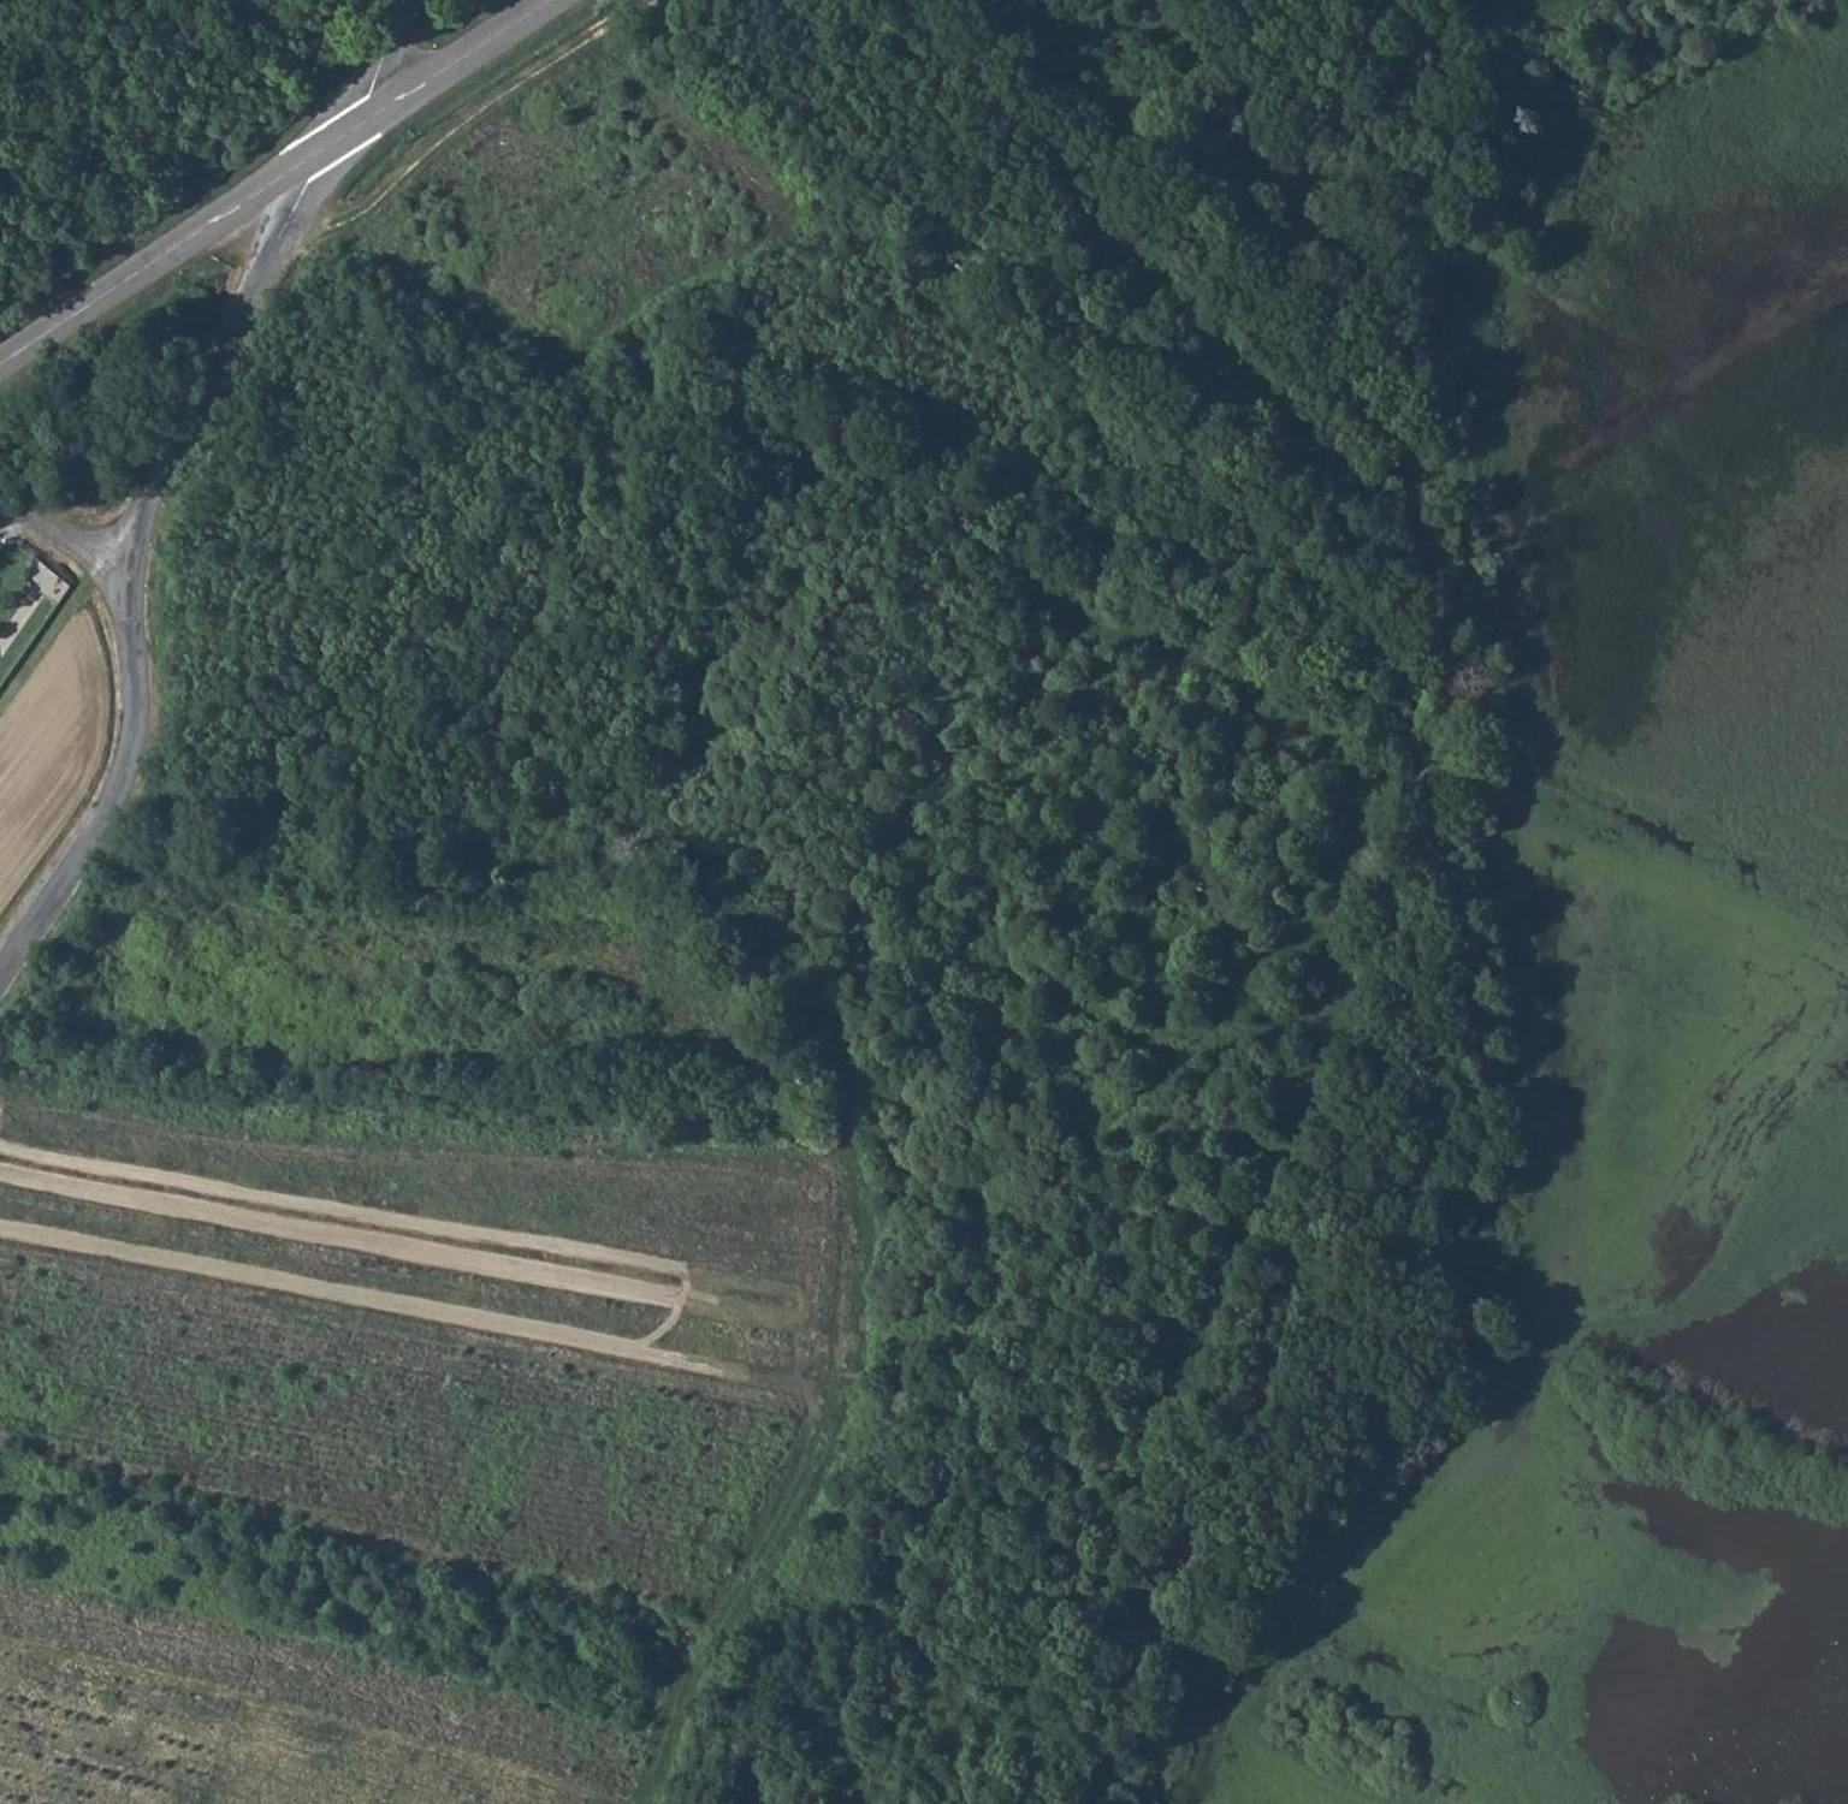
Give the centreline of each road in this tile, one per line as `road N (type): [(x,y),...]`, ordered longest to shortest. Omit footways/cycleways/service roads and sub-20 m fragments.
road 1 (unclassified): [(127,562),(139,734),(93,849),(0,978)]
road 2 (unclassified): [(305,161),(312,181),(127,562)]
road 3 (track): [(649,0),(451,131),(379,197),(332,223),(280,238)]
road 4 (tertiary): [(0,370),(305,161)]
road 5 (tertiary): [(379,113),(551,0)]
road 6 (unclassified): [(127,562),(0,493)]
road 7 (unclassified): [(408,0),(380,44),(369,93),(379,113)]

